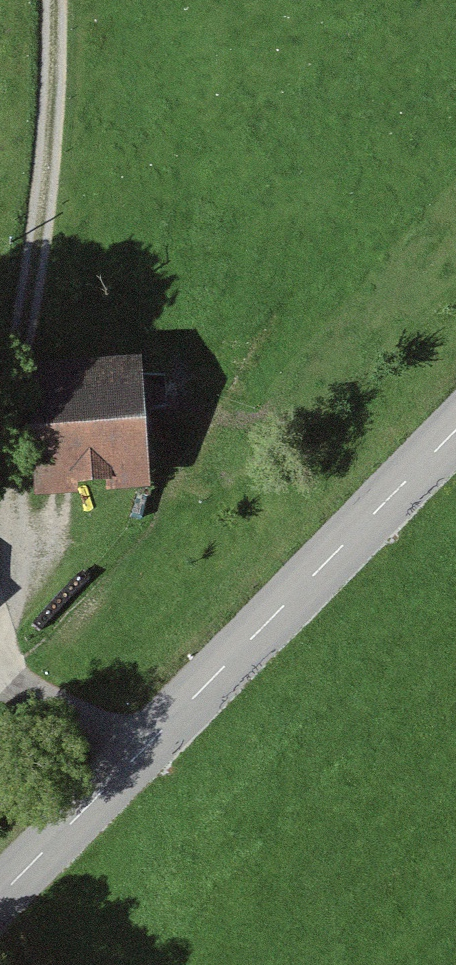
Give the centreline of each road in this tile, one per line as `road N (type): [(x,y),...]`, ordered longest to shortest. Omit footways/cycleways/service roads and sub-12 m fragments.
road 1 (tertiary): [(0,896),(455,432)]
road 2 (track): [(0,622),(19,558),(38,68),(32,0)]

